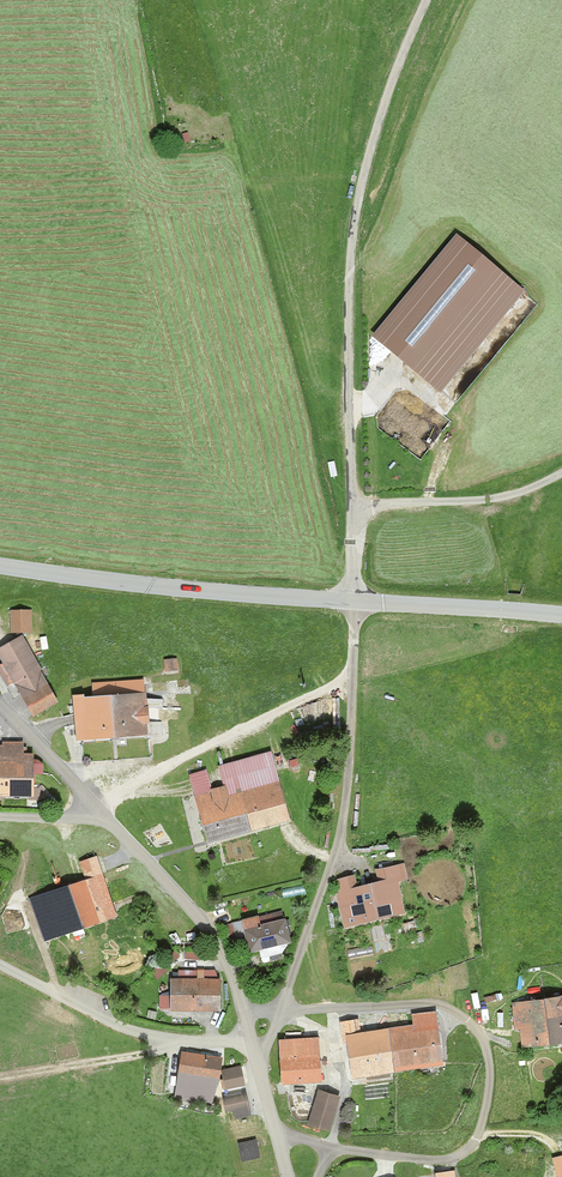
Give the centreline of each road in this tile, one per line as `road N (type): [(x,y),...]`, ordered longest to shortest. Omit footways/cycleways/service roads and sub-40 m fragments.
road 1 (unclassified): [(355,600),(348,278),(358,183),(397,59),(425,0)]
road 2 (residential): [(286,1176),(221,949),(0,705)]
road 3 (tertiary): [(355,600),(0,565)]
road 4 (track): [(352,503),(479,500),(561,473)]
road 5 (tertiary): [(561,615),(355,600)]
road 6 (track): [(180,1040),(0,1075)]

